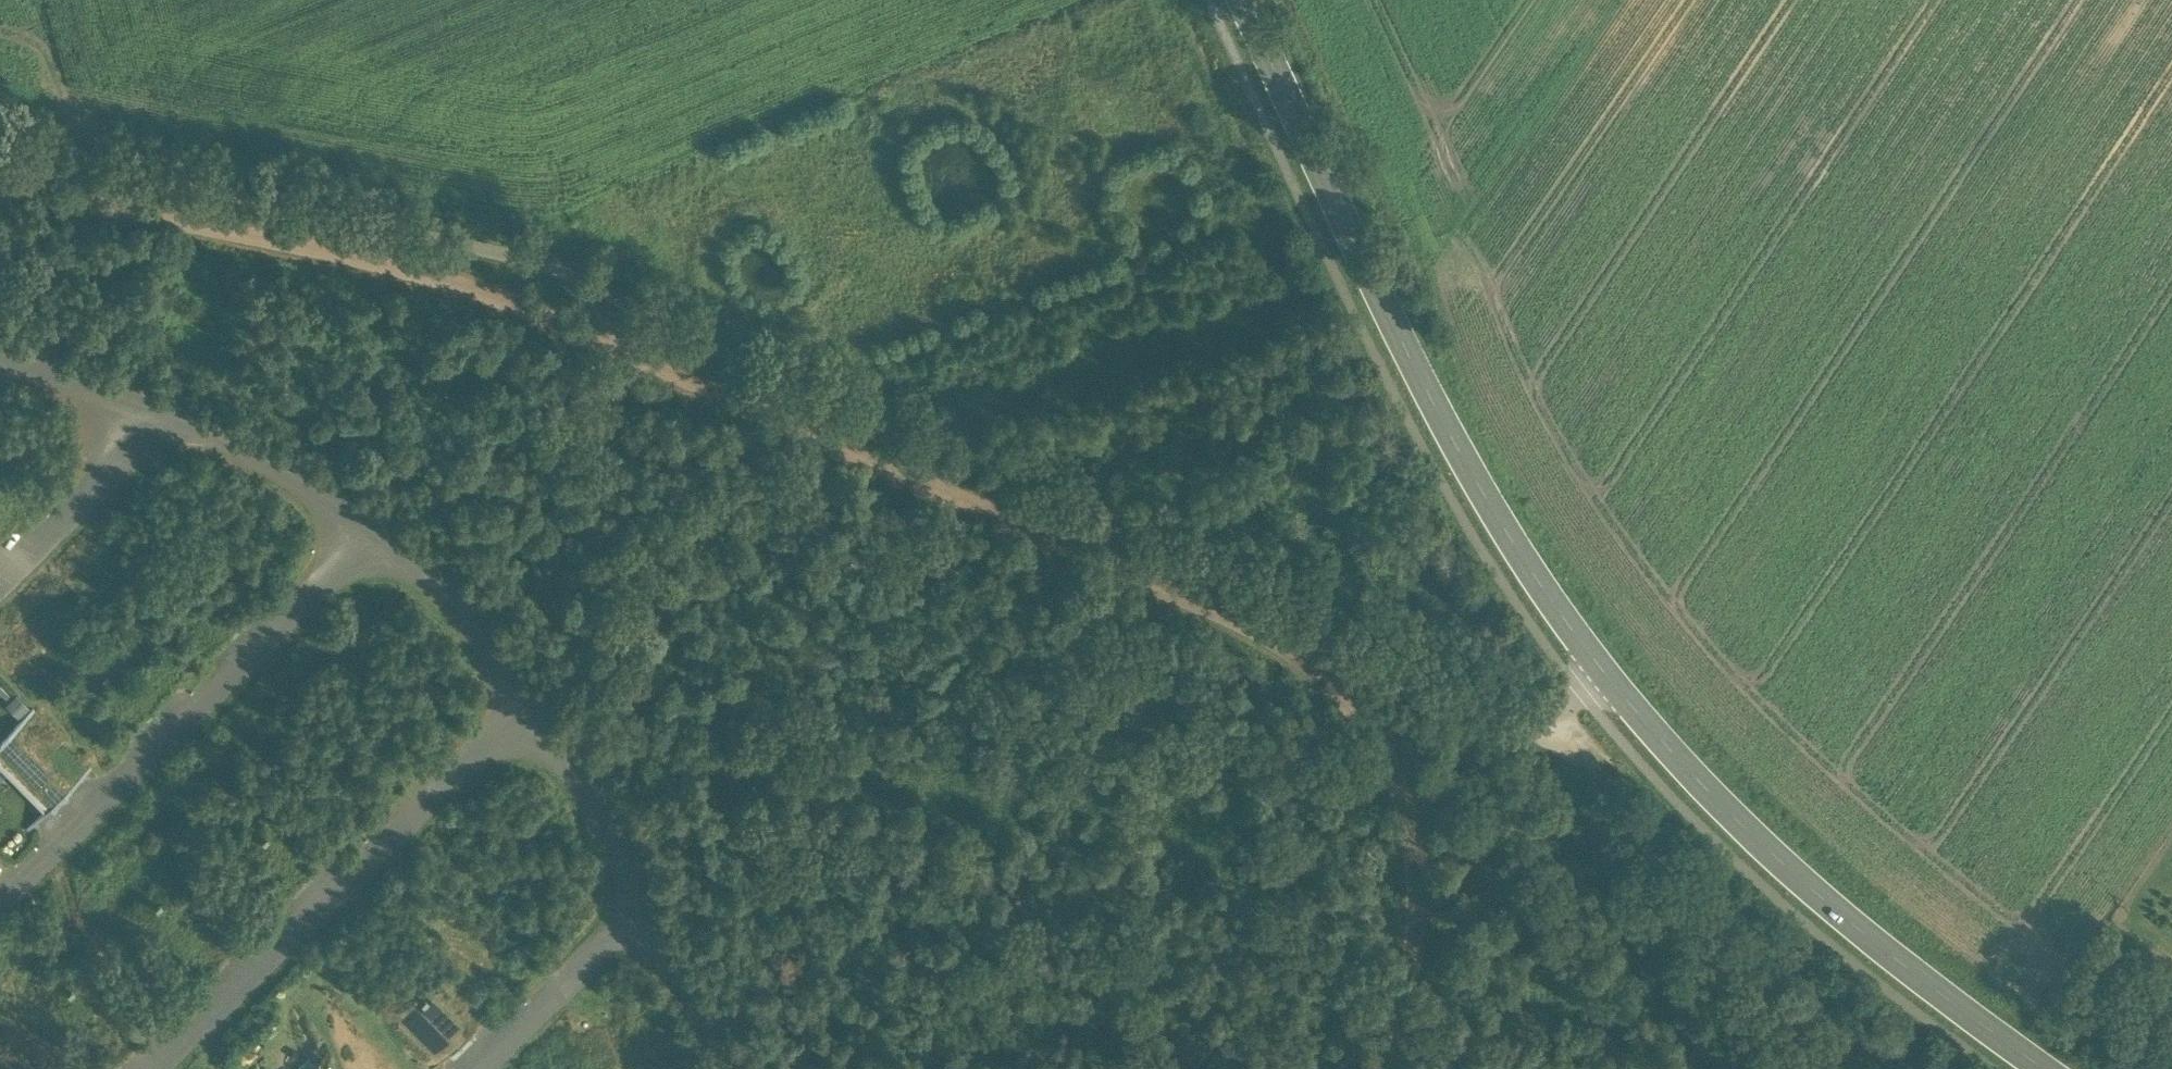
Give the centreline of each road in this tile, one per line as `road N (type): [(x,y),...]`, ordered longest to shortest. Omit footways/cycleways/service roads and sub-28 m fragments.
road 1 (unclassified): [(1620,681),(1566,715),(1501,702),(506,245),(0,148)]
road 2 (secondary): [(1620,681),(1572,633),(1497,513),(1240,0)]
road 3 (secondary): [(2047,1068),(1758,842),(1620,681)]
road 4 (unclassified): [(528,695),(151,1068)]
road 5 (unclassified): [(374,534),(0,901)]
road 6 (unclassified): [(645,900),(473,1068)]
road 7 (unclassified): [(165,417),(278,471),(374,534)]
road 8 (unclassified): [(528,695),(645,900)]
road 9 (unclassified): [(165,417),(0,579)]
road 10 (unclassified): [(374,534),(463,616),(528,695)]
road 11 (unclassified): [(645,900),(740,1068)]
road 12 (unclassified): [(0,360),(165,417)]

